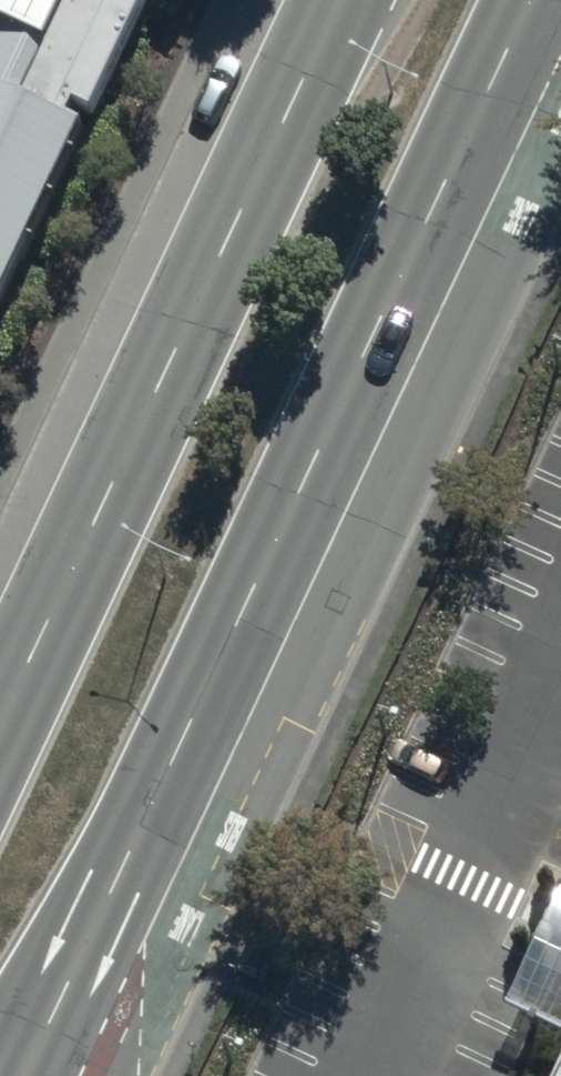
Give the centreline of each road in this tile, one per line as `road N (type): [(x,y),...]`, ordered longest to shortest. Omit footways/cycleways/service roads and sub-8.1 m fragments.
road 1 (secondary): [(559,0),(46,1075)]
road 2 (secondary): [(0,727),(346,0)]

